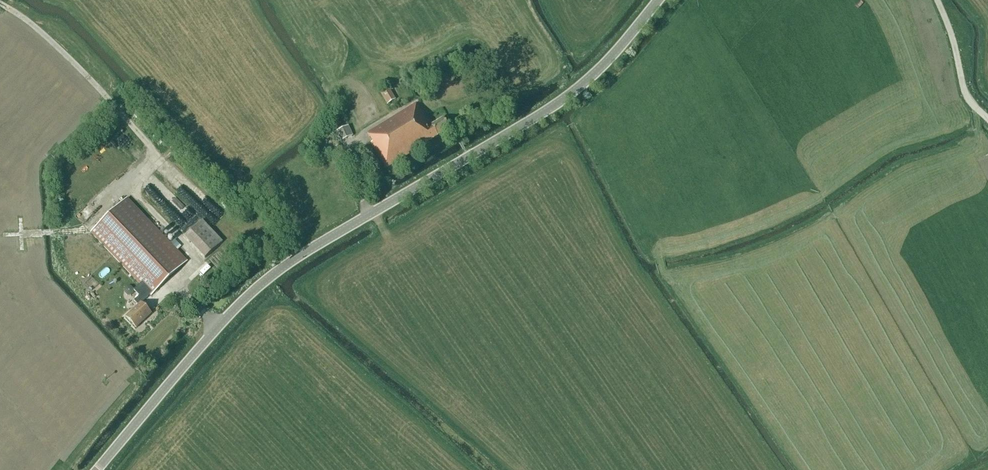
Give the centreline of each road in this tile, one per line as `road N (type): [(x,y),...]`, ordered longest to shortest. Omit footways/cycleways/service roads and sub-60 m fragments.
road 1 (tertiary): [(97,469),(254,290),(566,97),(658,0)]
road 2 (unclassified): [(987,119),(964,92),(937,0)]

